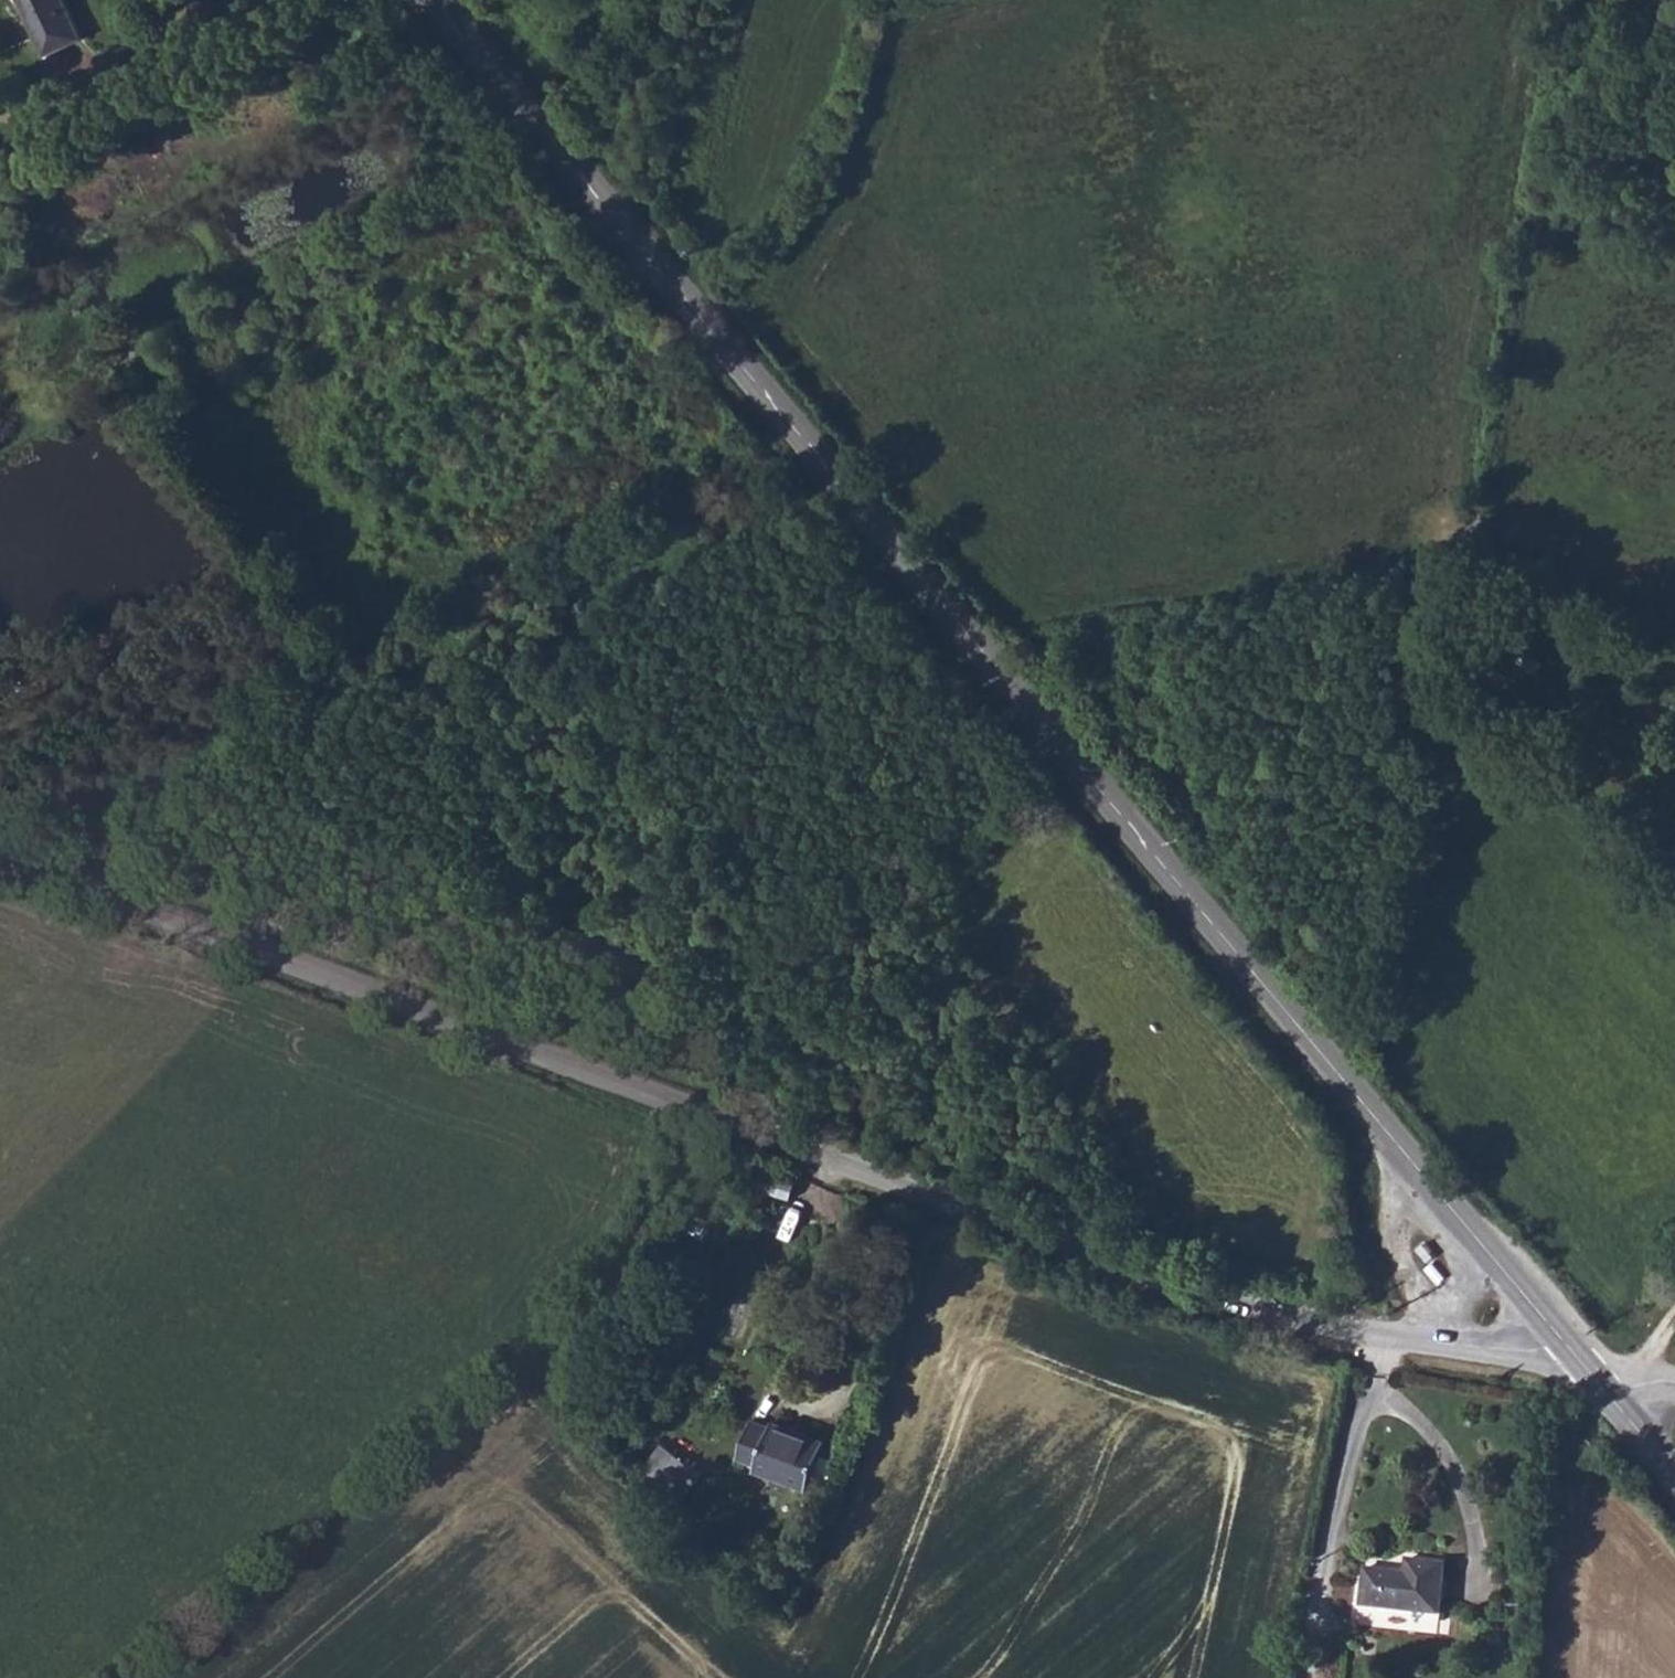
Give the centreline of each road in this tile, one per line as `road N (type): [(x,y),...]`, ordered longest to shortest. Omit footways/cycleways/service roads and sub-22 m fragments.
road 1 (secondary): [(430,0),(1561,1337)]
road 2 (unclassified): [(0,857),(1167,1284),(1342,1336),(1481,1351),(1541,1348),(1561,1337)]

